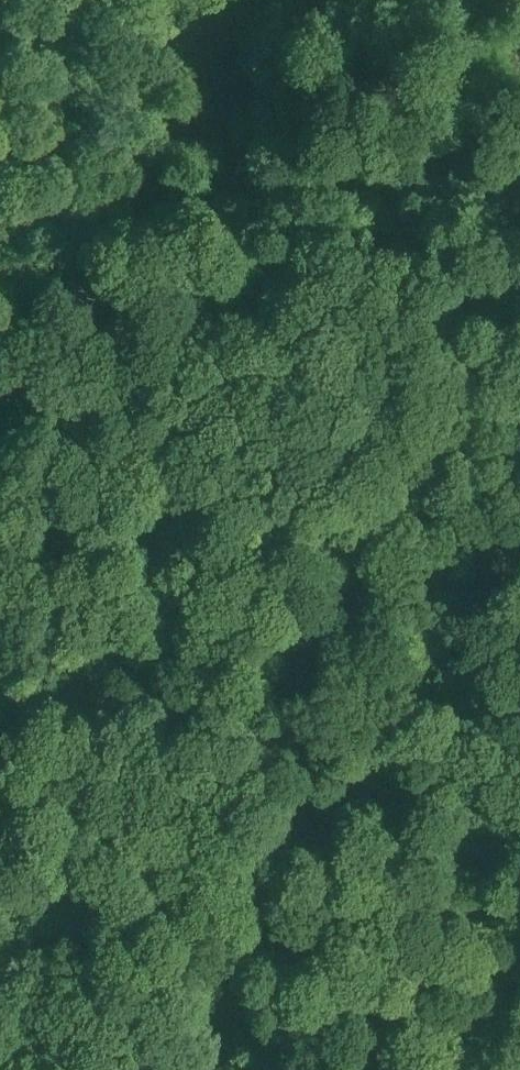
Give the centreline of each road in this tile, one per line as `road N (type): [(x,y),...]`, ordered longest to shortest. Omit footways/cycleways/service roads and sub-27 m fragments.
road 1 (track): [(519,182),(417,187),(194,173),(95,187),(0,214)]
road 2 (track): [(195,1069),(380,597)]
road 3 (track): [(380,597),(519,240)]
road 4 (track): [(519,647),(380,597)]

